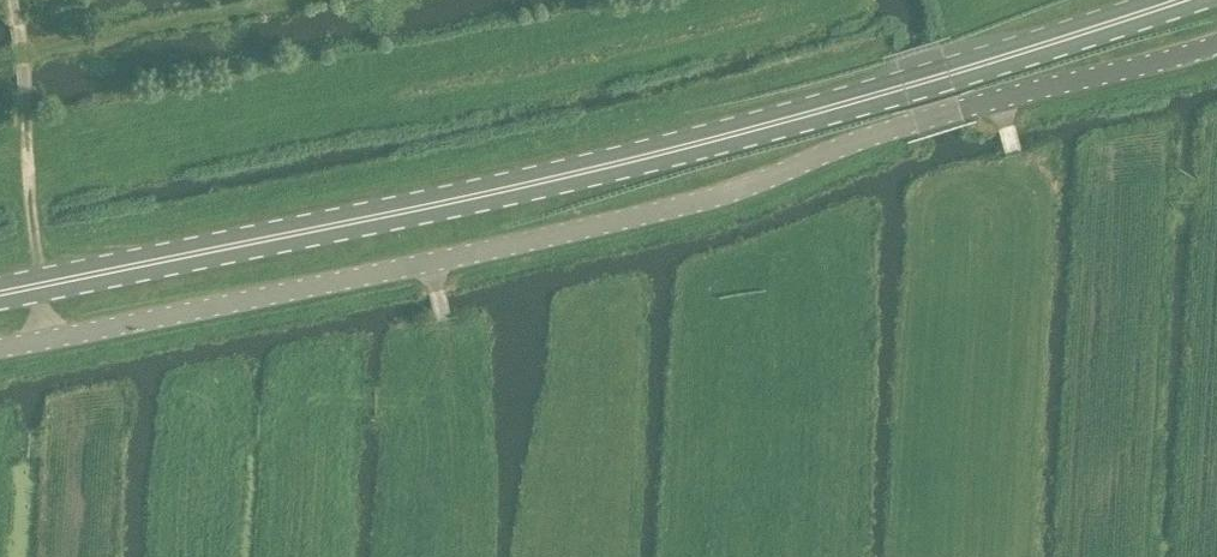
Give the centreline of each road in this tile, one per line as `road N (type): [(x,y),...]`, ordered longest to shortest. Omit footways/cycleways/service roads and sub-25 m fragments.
road 1 (unclassified): [(1216,44),(973,103),(726,185),(419,260),(0,344)]
road 2 (primary): [(0,292),(551,173),(894,83),(1154,0)]
road 3 (track): [(21,5),(30,195),(47,340)]

